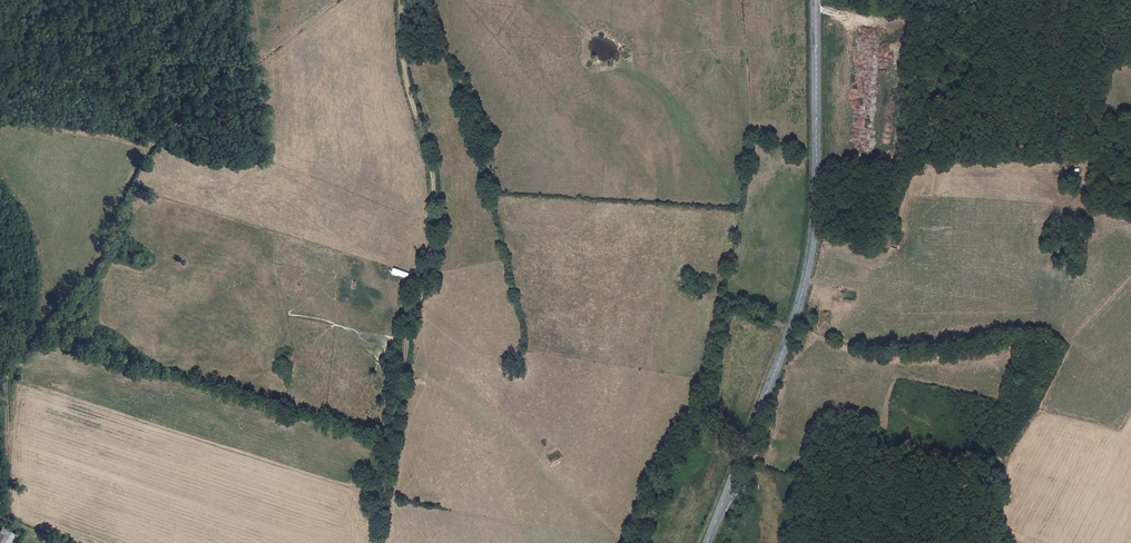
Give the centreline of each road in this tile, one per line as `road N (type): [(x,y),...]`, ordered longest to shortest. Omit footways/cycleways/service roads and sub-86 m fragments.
road 1 (tertiary): [(816,0),(817,193),(808,268),(707,542)]
road 2 (track): [(401,0),(404,64),(433,179),(433,219),(375,542)]
road 3 (track): [(336,0),(147,151),(0,122)]
road 4 (track): [(0,171),(29,218),(41,275),(30,338),(7,382),(9,521)]

